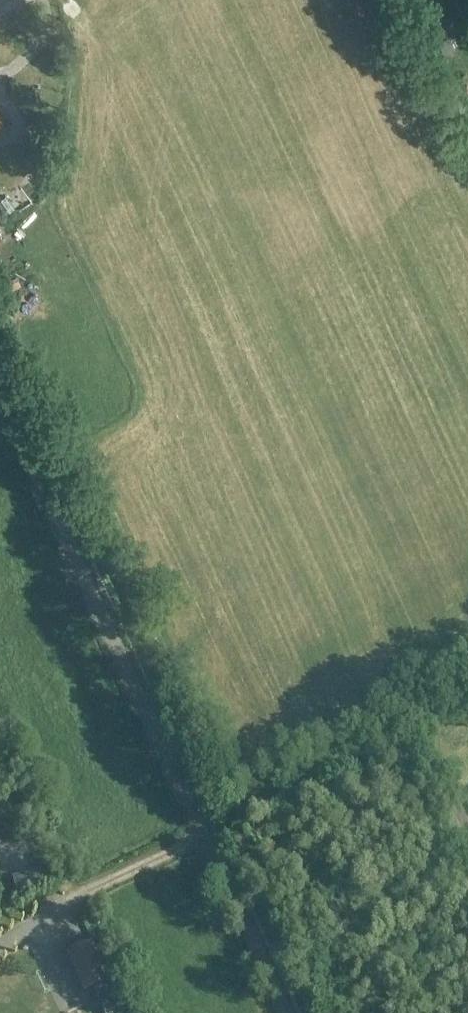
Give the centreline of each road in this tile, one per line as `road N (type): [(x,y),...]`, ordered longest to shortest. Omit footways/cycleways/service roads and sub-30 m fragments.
road 1 (track): [(285,1012),(0,390)]
road 2 (track): [(205,836),(74,899)]

